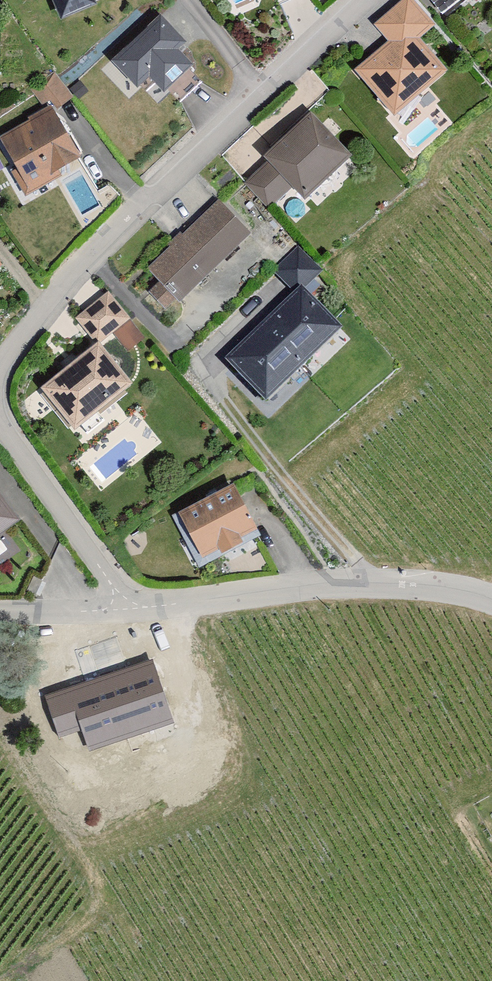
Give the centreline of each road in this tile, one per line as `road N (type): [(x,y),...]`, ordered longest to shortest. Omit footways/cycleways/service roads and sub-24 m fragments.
road 1 (residential): [(0,366),(93,259),(364,0)]
road 2 (residential): [(124,609),(369,581),(491,597)]
road 3 (residential): [(124,609),(0,423)]
road 4 (residential): [(0,610),(124,609)]

